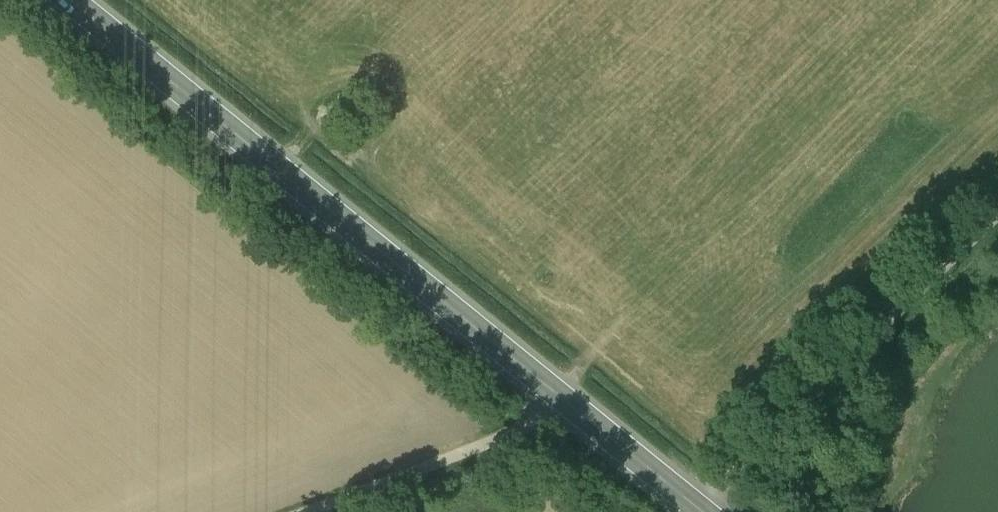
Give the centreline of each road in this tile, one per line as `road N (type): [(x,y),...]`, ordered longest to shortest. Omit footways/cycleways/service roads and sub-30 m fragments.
road 1 (secondary): [(71,0),(575,407)]
road 2 (track): [(694,505),(997,214)]
road 3 (unclassified): [(575,407),(308,511)]
road 4 (secondary): [(575,407),(702,511)]

